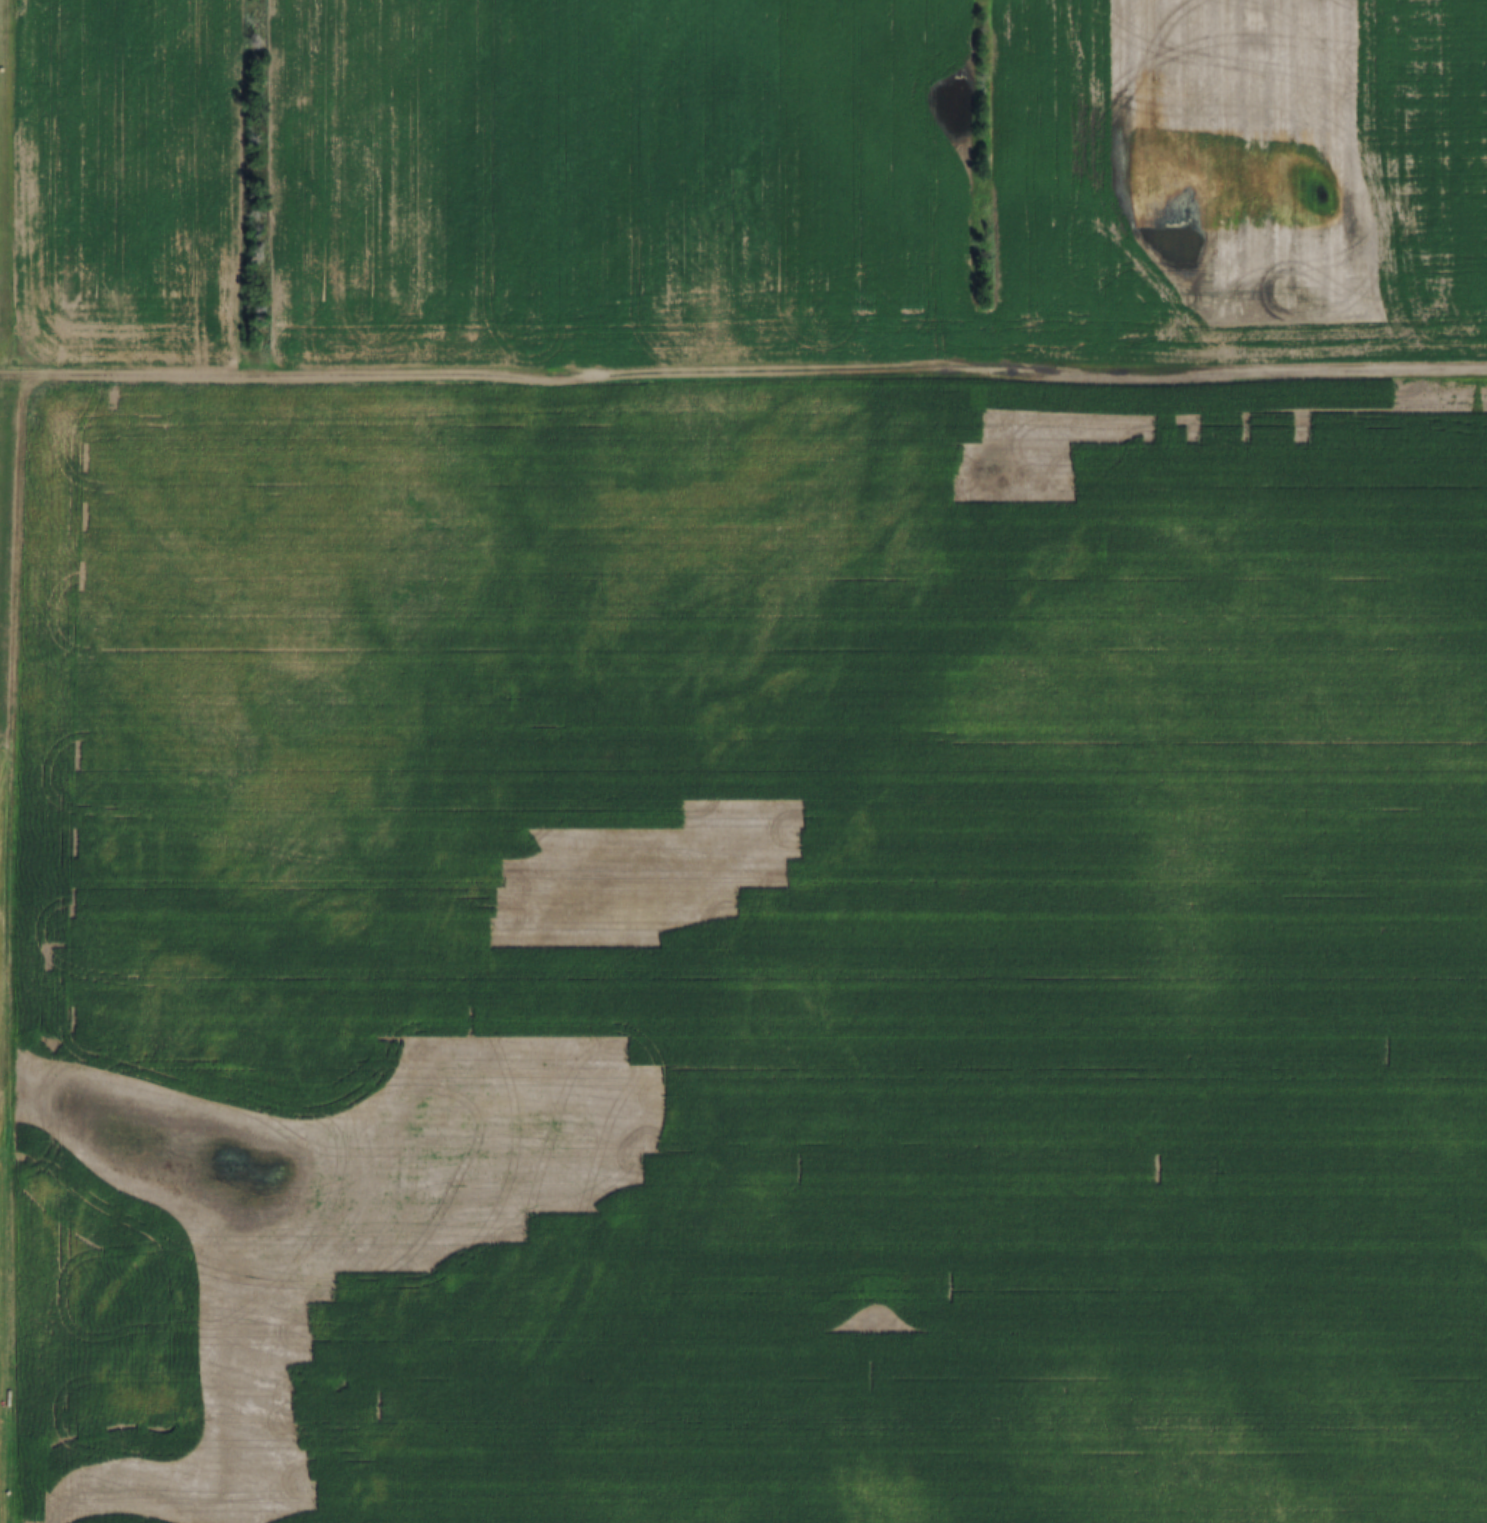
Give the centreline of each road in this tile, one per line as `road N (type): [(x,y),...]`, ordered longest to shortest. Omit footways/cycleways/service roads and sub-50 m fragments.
road 1 (track): [(1486,383),(0,384)]

